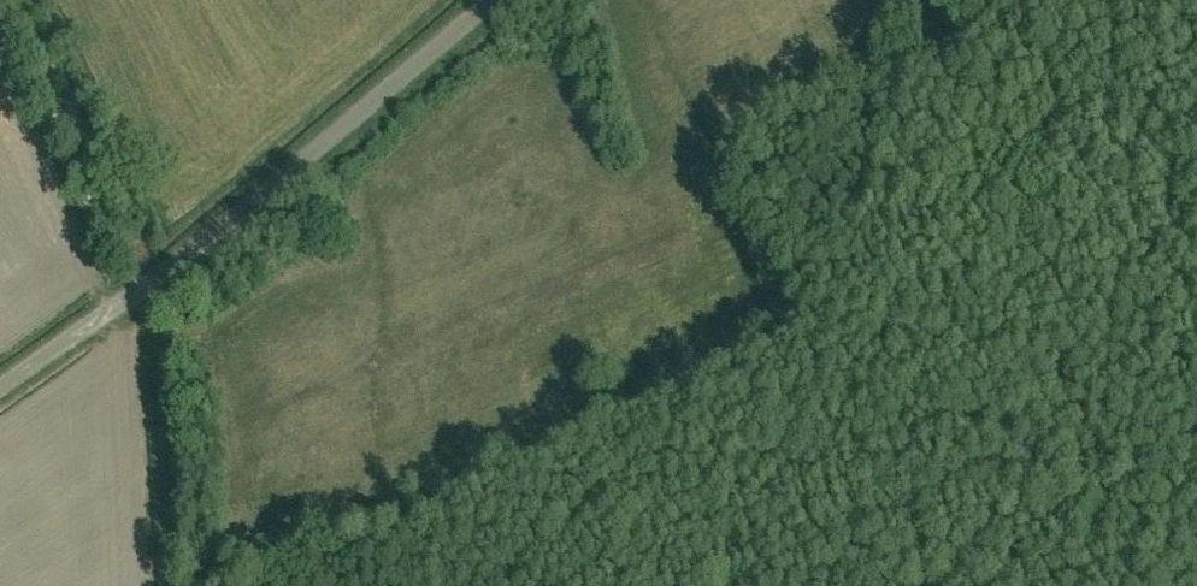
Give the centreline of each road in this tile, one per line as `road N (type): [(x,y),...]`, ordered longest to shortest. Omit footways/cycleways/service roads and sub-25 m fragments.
road 1 (unclassified): [(0,390),(143,287),(495,0)]

